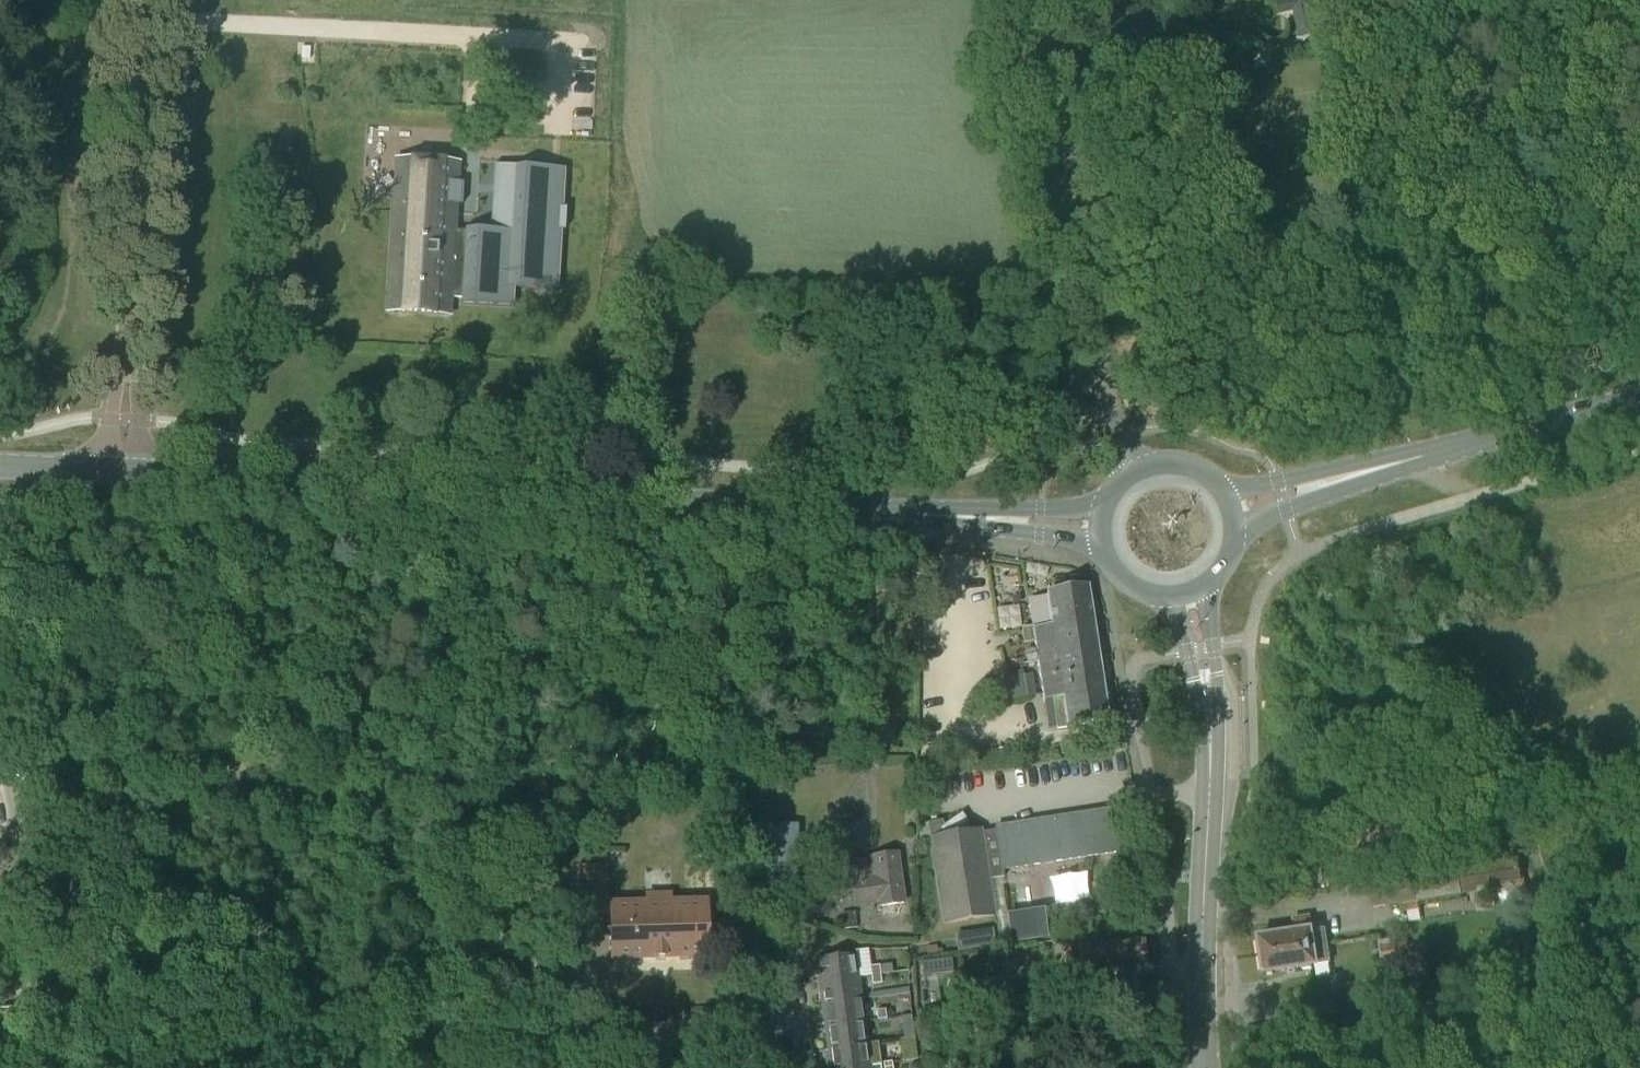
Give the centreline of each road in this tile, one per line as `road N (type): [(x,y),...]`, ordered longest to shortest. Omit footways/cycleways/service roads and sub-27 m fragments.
road 1 (primary): [(906,515),(122,470)]
road 2 (residential): [(194,1067),(537,1033),(798,1027)]
road 3 (unclassified): [(1132,472),(1107,398),(1046,0)]
road 4 (unclassified): [(122,470),(153,0)]
road 5 (unclassified): [(68,1067),(0,750)]
road 6 (secondary): [(1205,1067),(1211,778)]
road 7 (primary): [(1465,445),(1247,488),(1218,483)]
road 8 (primary): [(1236,536),(1465,445)]
road 9 (primary): [(906,515),(1073,539),(1106,557)]
road 10 (primary): [(1109,495),(1071,509),(906,515)]
road 11 (secondary): [(1211,778),(1215,578)]
road 12 (secondary): [(1150,594),(1179,626),(1211,778)]
road 13 (primary): [(1465,445),(1639,398)]
road 14 (primary): [(122,470),(0,464)]

